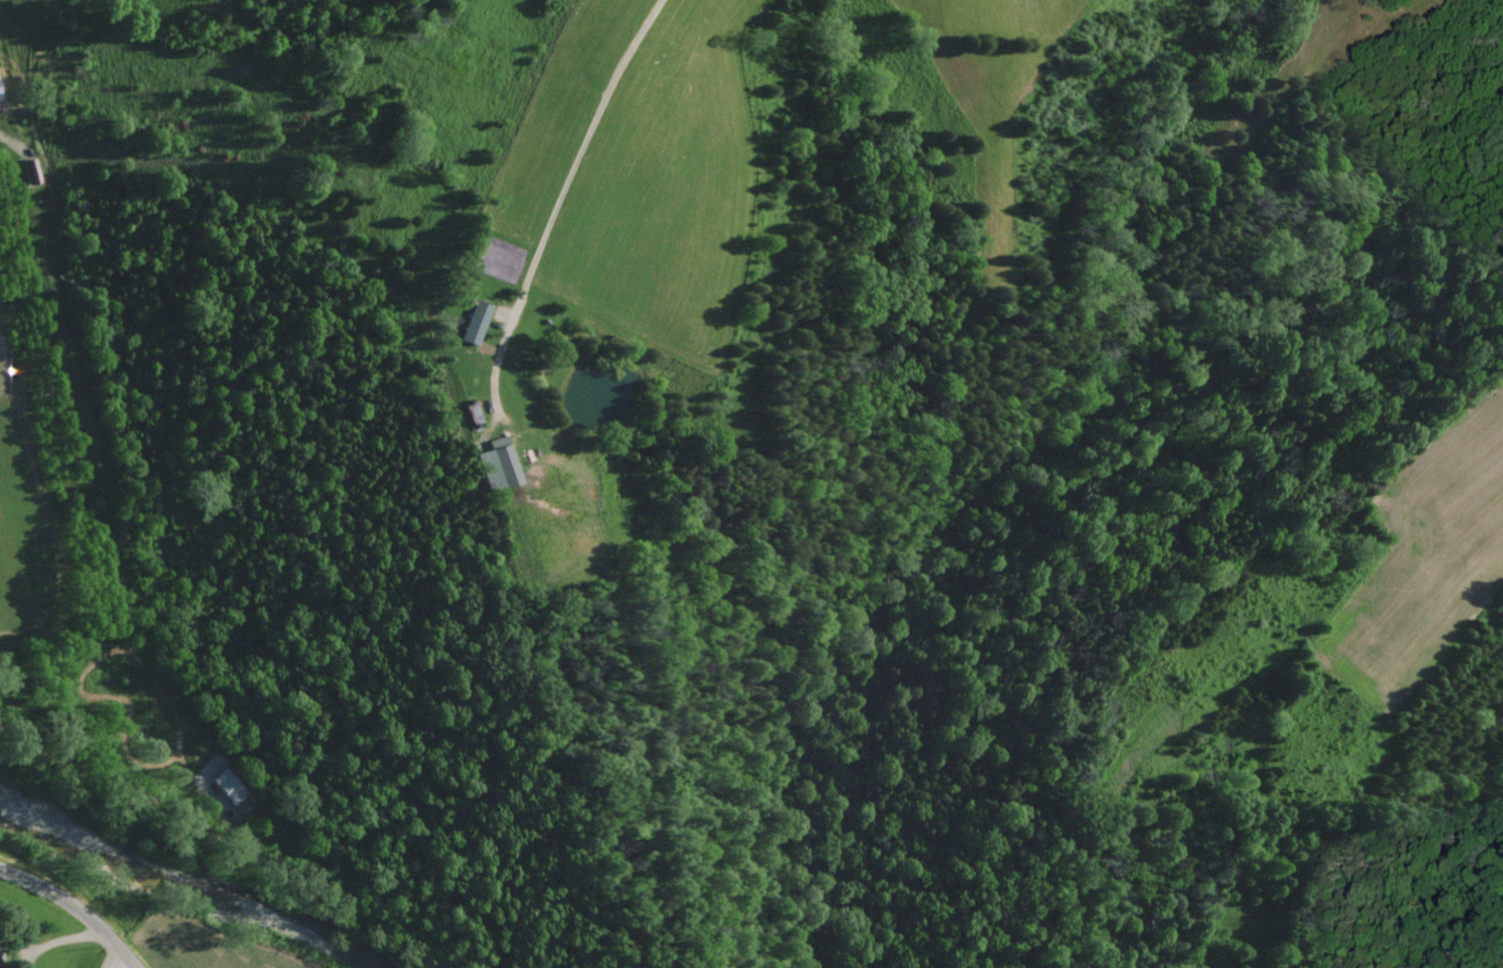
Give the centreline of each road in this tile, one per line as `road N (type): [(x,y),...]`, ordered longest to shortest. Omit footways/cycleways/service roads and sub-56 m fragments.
road 1 (secondary): [(132,967),(83,919),(0,874)]

